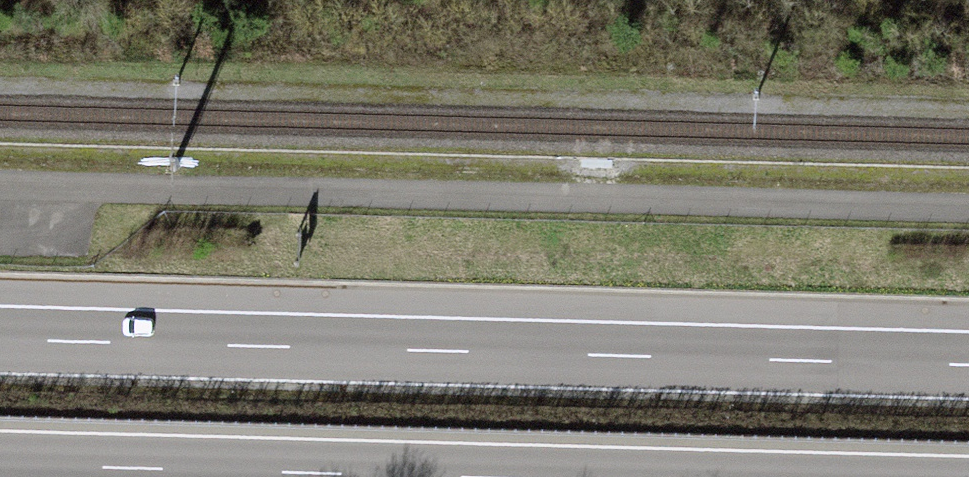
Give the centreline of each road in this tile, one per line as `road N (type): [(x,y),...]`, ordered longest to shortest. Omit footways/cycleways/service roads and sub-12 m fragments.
road 1 (motorway): [(968,367),(0,342)]
road 2 (motorway): [(0,467),(389,476)]

